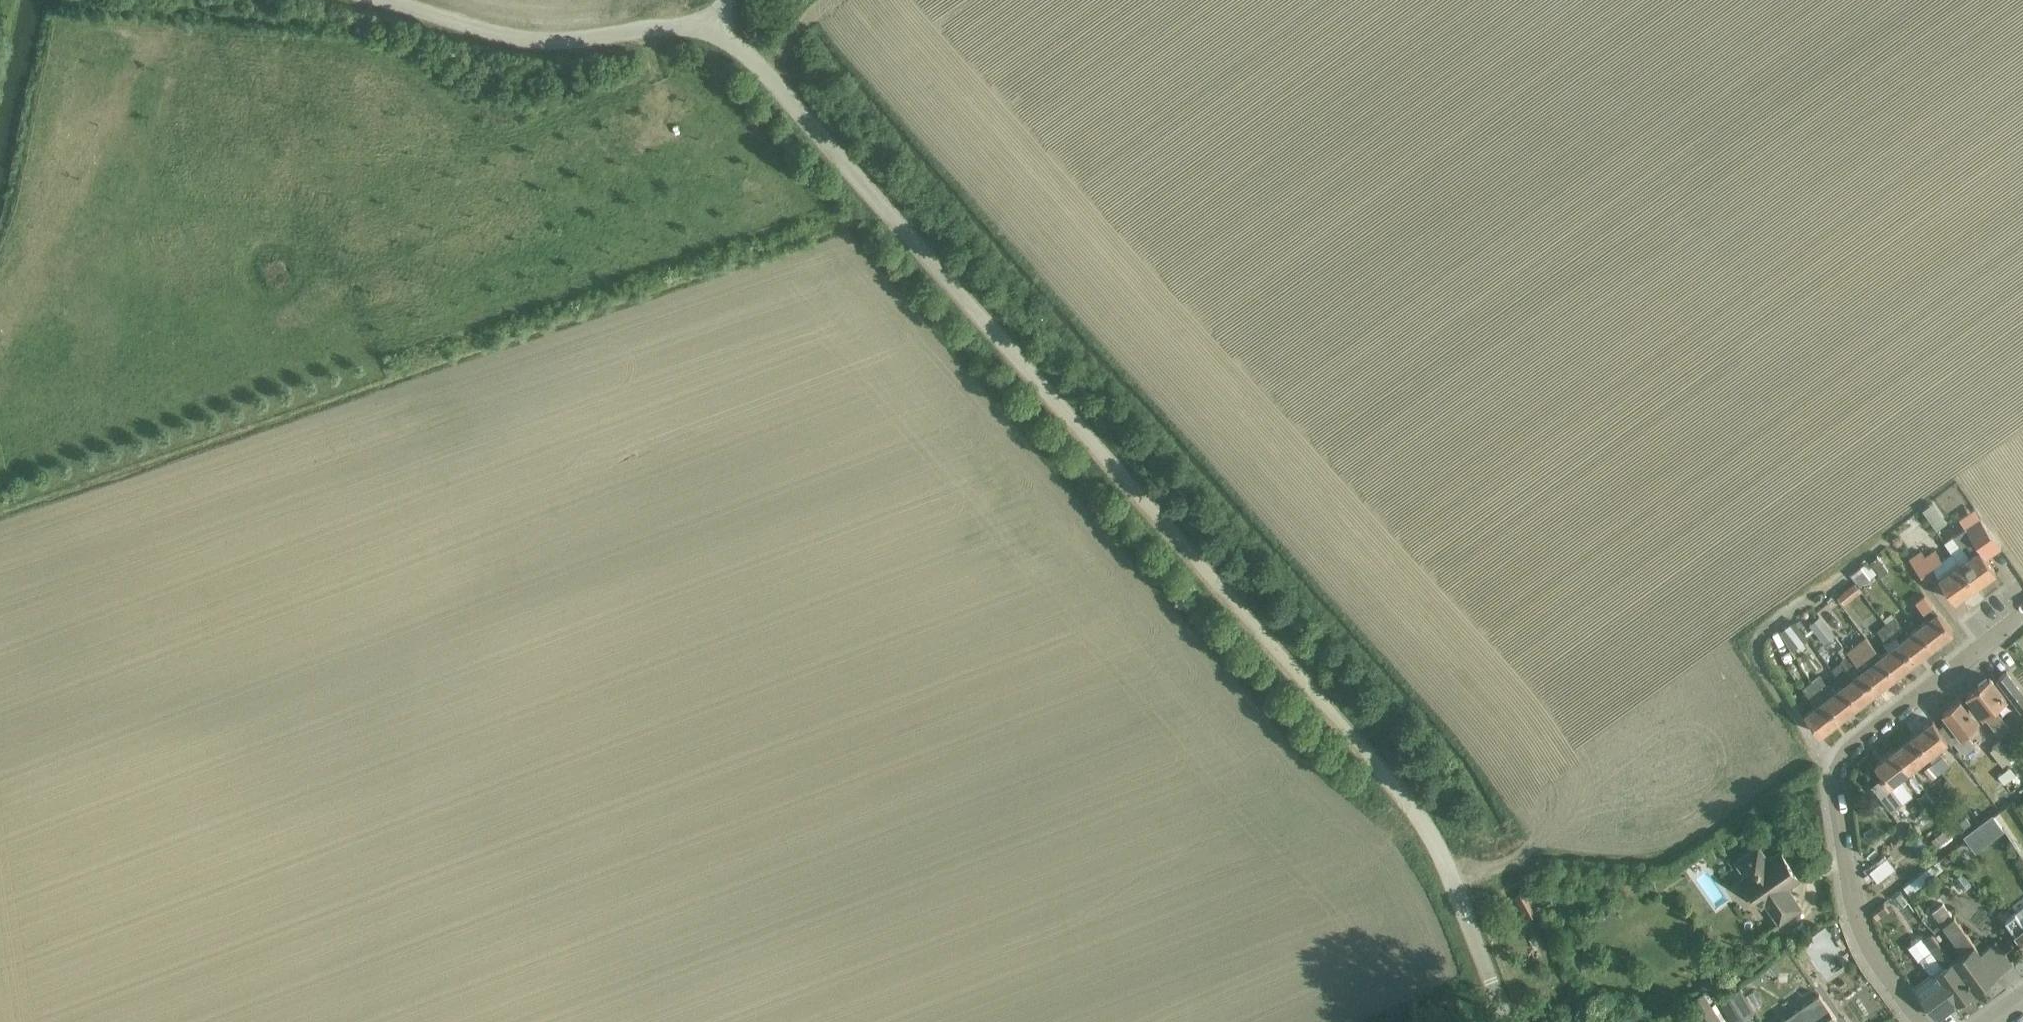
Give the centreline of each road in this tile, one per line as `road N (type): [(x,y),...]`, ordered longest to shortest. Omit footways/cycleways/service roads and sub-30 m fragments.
road 1 (unclassified): [(1494,975),(1419,818),(1372,760),(746,51),(716,29)]
road 2 (residential): [(1921,1021),(1859,929),(1837,772),(1860,740),(2022,615)]
road 3 (unclassified): [(380,0),(511,38),(716,29)]

